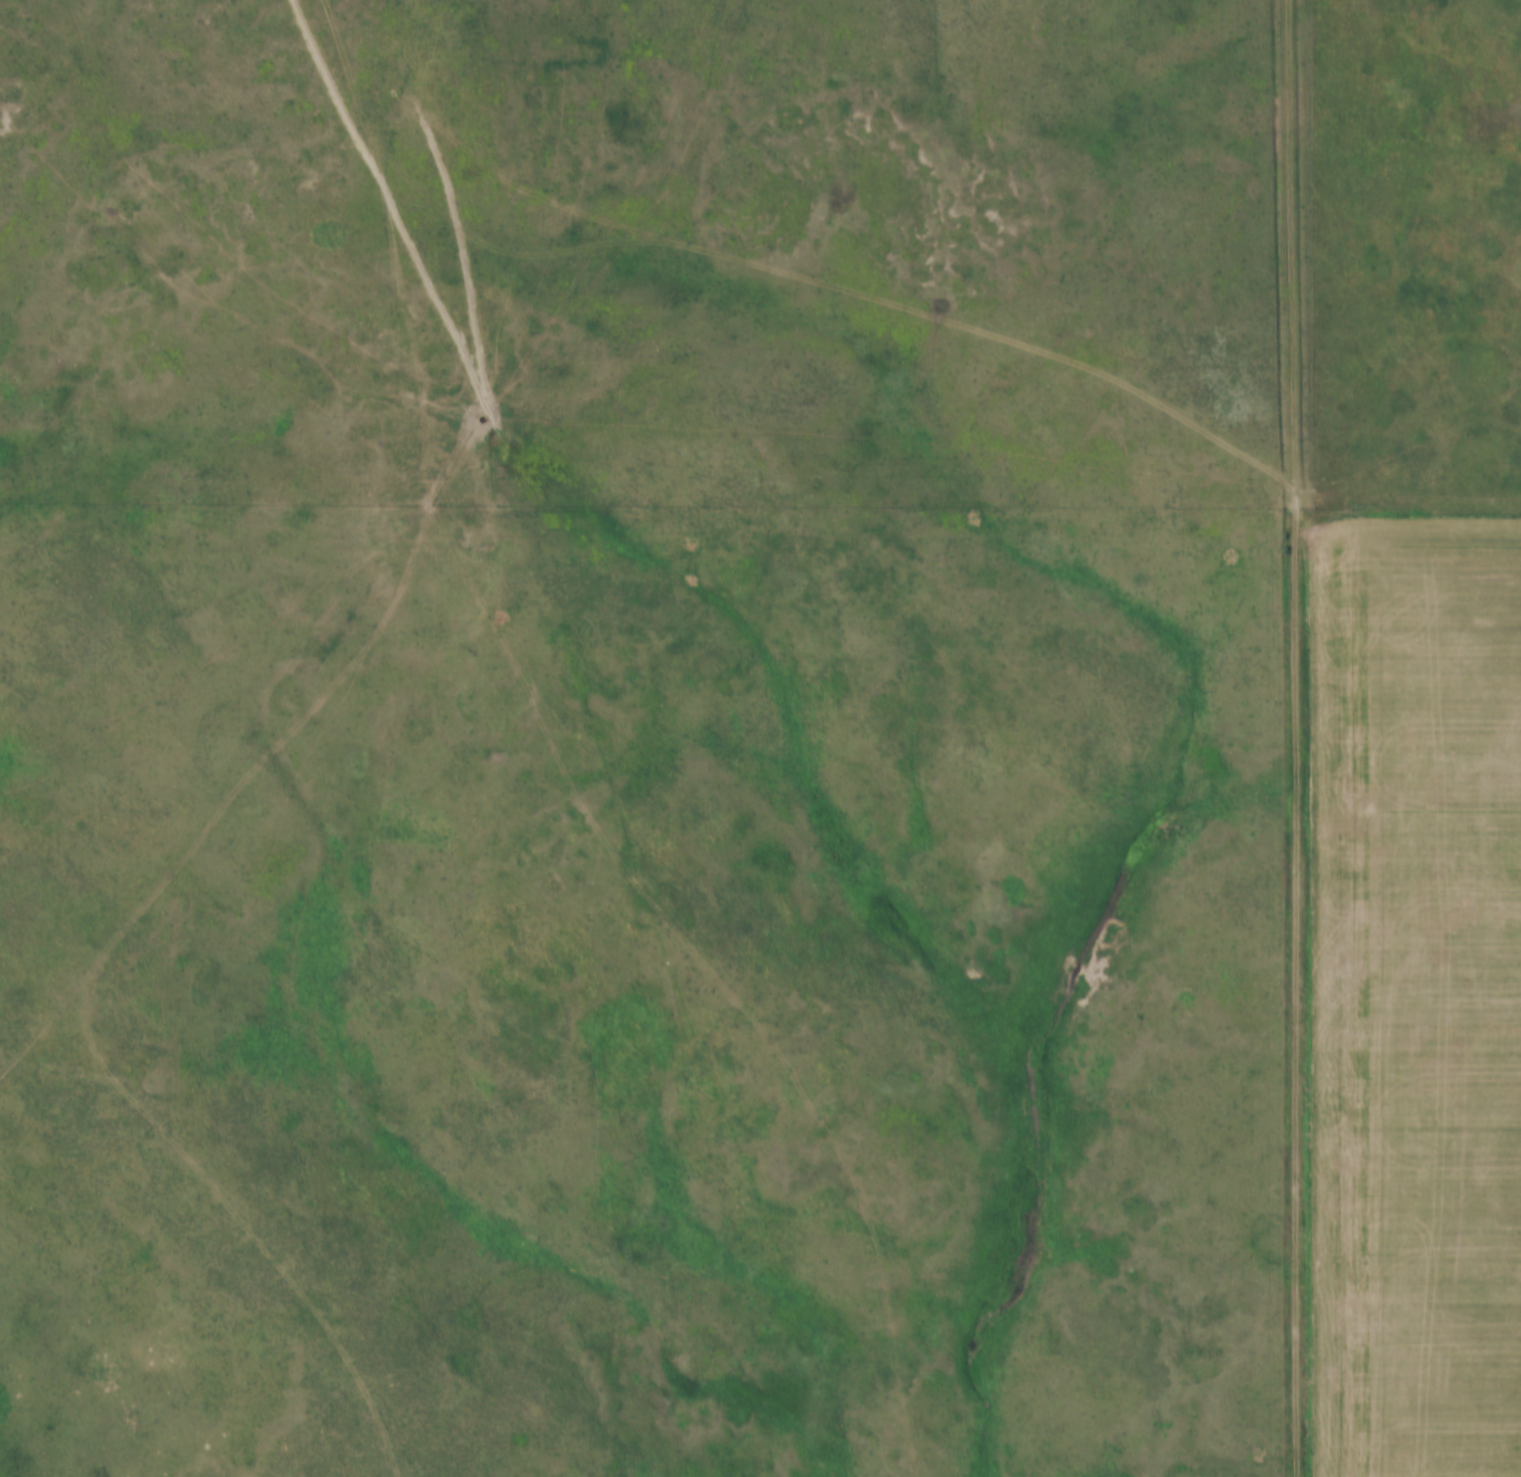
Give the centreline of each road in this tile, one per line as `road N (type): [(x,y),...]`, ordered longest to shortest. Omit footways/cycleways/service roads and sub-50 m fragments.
road 1 (track): [(0,1068),(277,744),(477,550),(554,440),(684,300),(718,279),(803,276),(1082,363),(1298,486)]
road 2 (track): [(1291,0),(1303,1476)]
road 3 (track): [(192,841),(277,678),(354,562),(376,498),(400,308),(388,250),(391,196),(445,0)]

